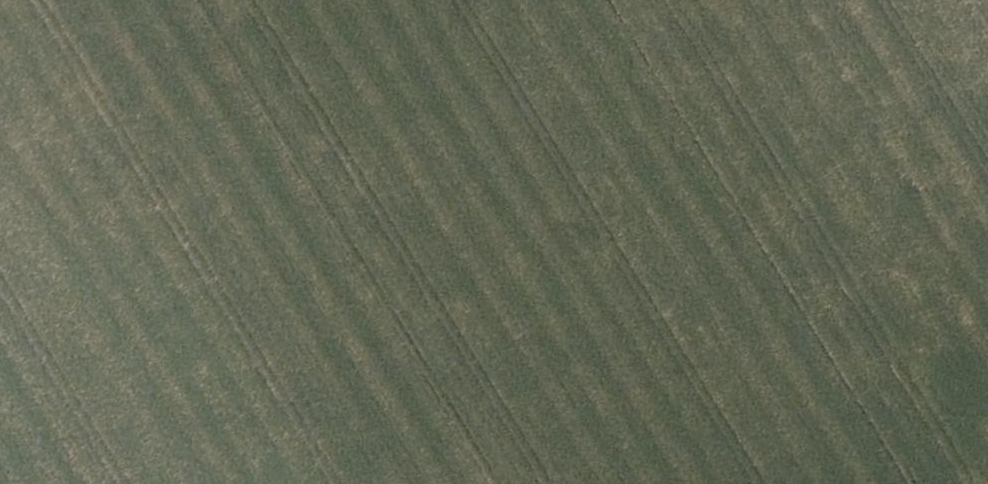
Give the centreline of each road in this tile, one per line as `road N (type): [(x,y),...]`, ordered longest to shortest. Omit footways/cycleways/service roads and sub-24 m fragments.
road 1 (primary): [(60,483),(0,282)]

